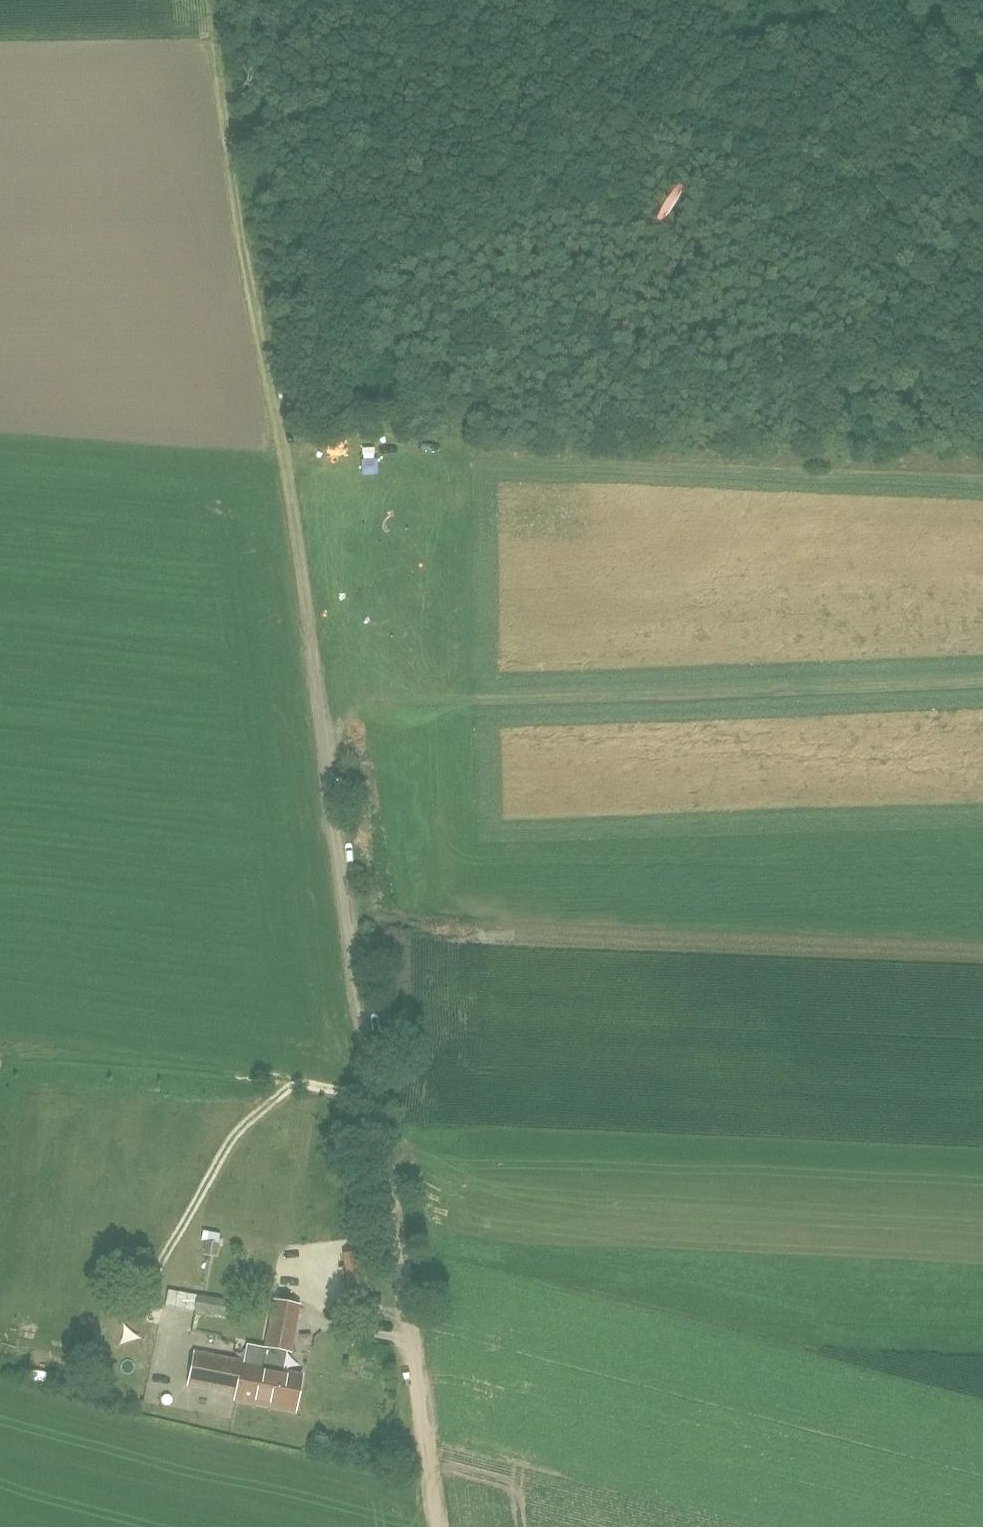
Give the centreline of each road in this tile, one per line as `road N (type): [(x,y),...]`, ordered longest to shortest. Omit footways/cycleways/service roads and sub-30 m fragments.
road 1 (track): [(404,1279),(441,1526)]

